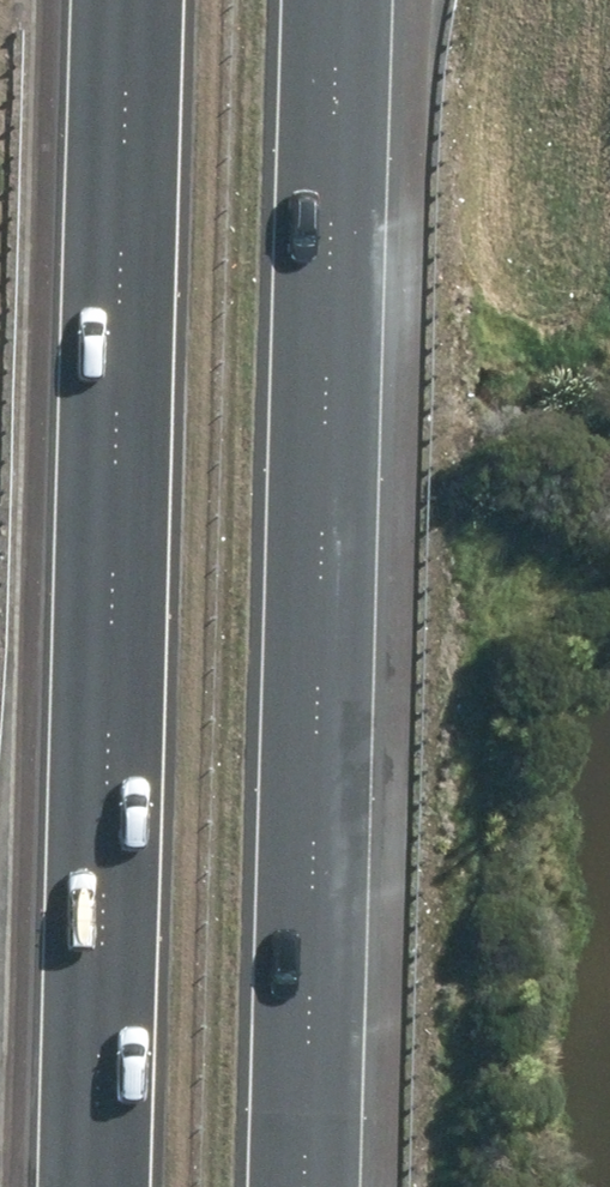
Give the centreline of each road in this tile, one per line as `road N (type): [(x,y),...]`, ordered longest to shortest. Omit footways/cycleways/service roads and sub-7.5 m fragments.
road 1 (motorway): [(73,1186),(110,0)]
road 2 (motorway): [(355,0),(325,1186)]

